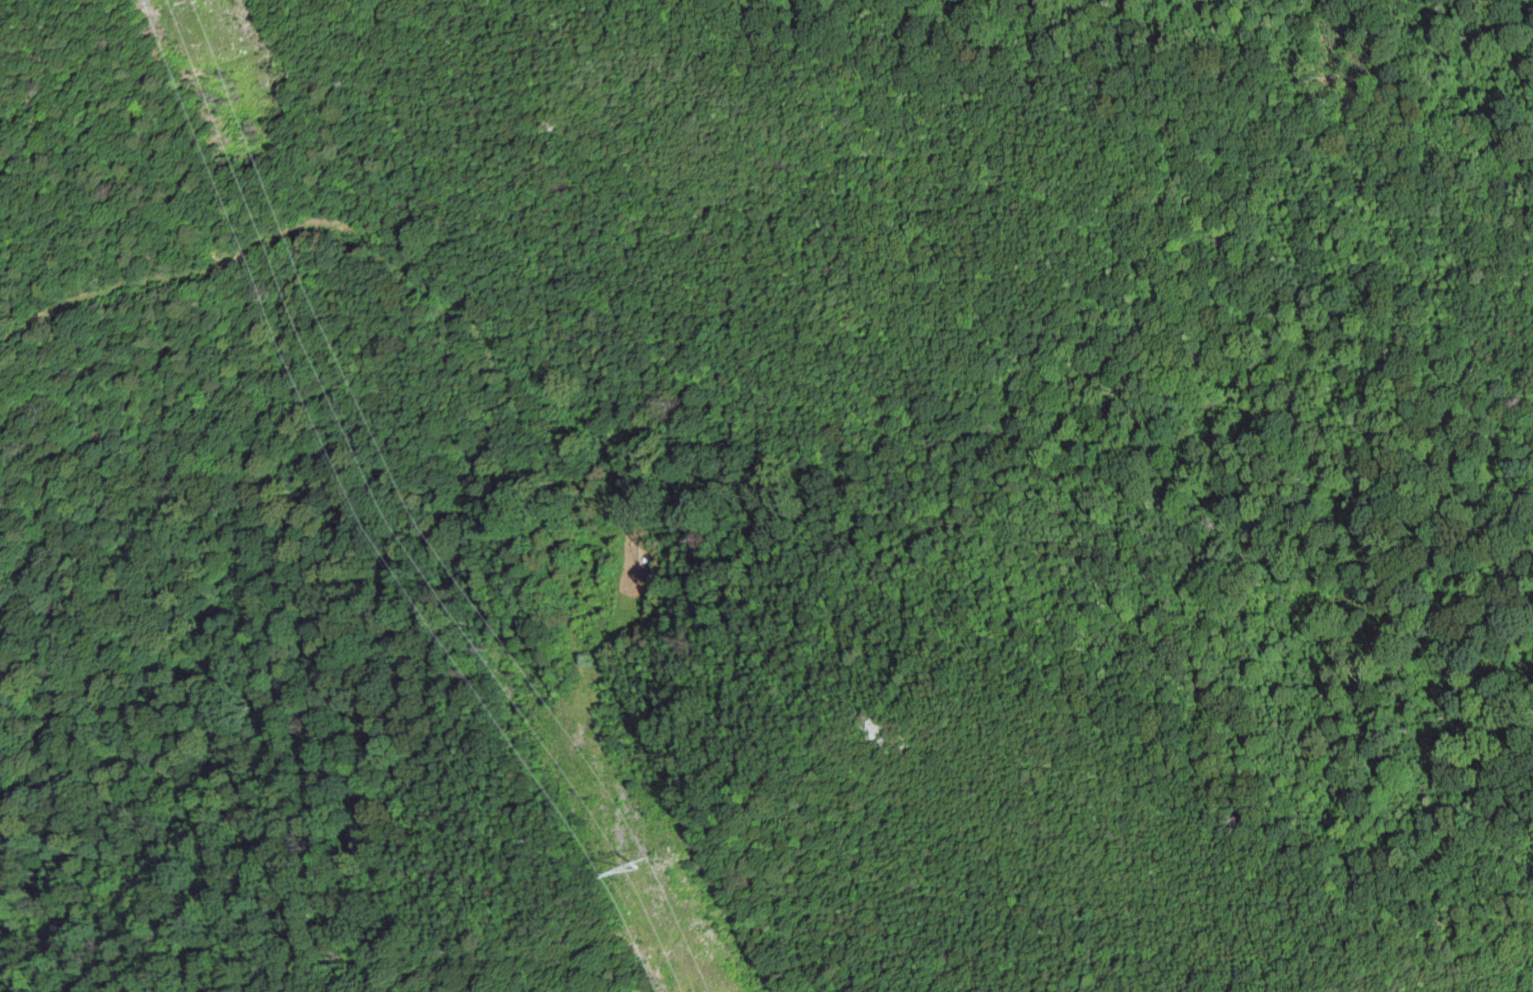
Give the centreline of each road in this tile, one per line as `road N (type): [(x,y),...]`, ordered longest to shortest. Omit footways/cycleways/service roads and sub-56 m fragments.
road 1 (track): [(1532,170),(1296,120),(853,71),(678,11),(672,0)]

